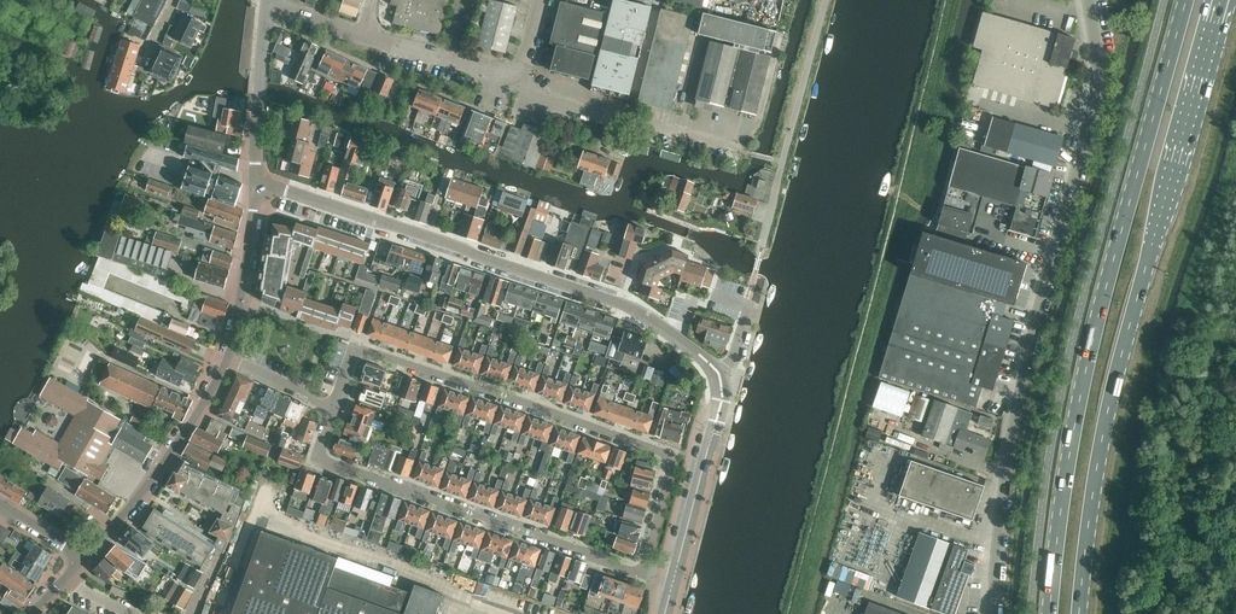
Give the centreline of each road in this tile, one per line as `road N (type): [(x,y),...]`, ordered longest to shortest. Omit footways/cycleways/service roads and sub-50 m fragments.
road 1 (primary): [(1079,613),(1108,410),(1221,0)]
road 2 (primary): [(1187,0),(1077,408),(1050,613)]
road 3 (unclassified): [(992,613),(1012,457),(1097,91),(1089,0)]
road 4 (residential): [(641,574),(673,455),(353,347),(332,408)]
road 5 (residential): [(718,378),(708,362),(622,304),(255,180)]
road 6 (residential): [(332,408),(319,448),(323,461),(641,574)]
road 7 (unclassified): [(760,252),(826,0)]
road 8 (residential): [(229,358),(159,473),(82,558)]
road 9 (residential): [(751,154),(548,102),(518,86)]
road 10 (residential): [(229,358),(255,180)]
road 11 (residential): [(255,180),(266,6)]
road 12 (residential): [(518,86),(366,38)]
road 13 (unclassified): [(673,581),(713,434)]

